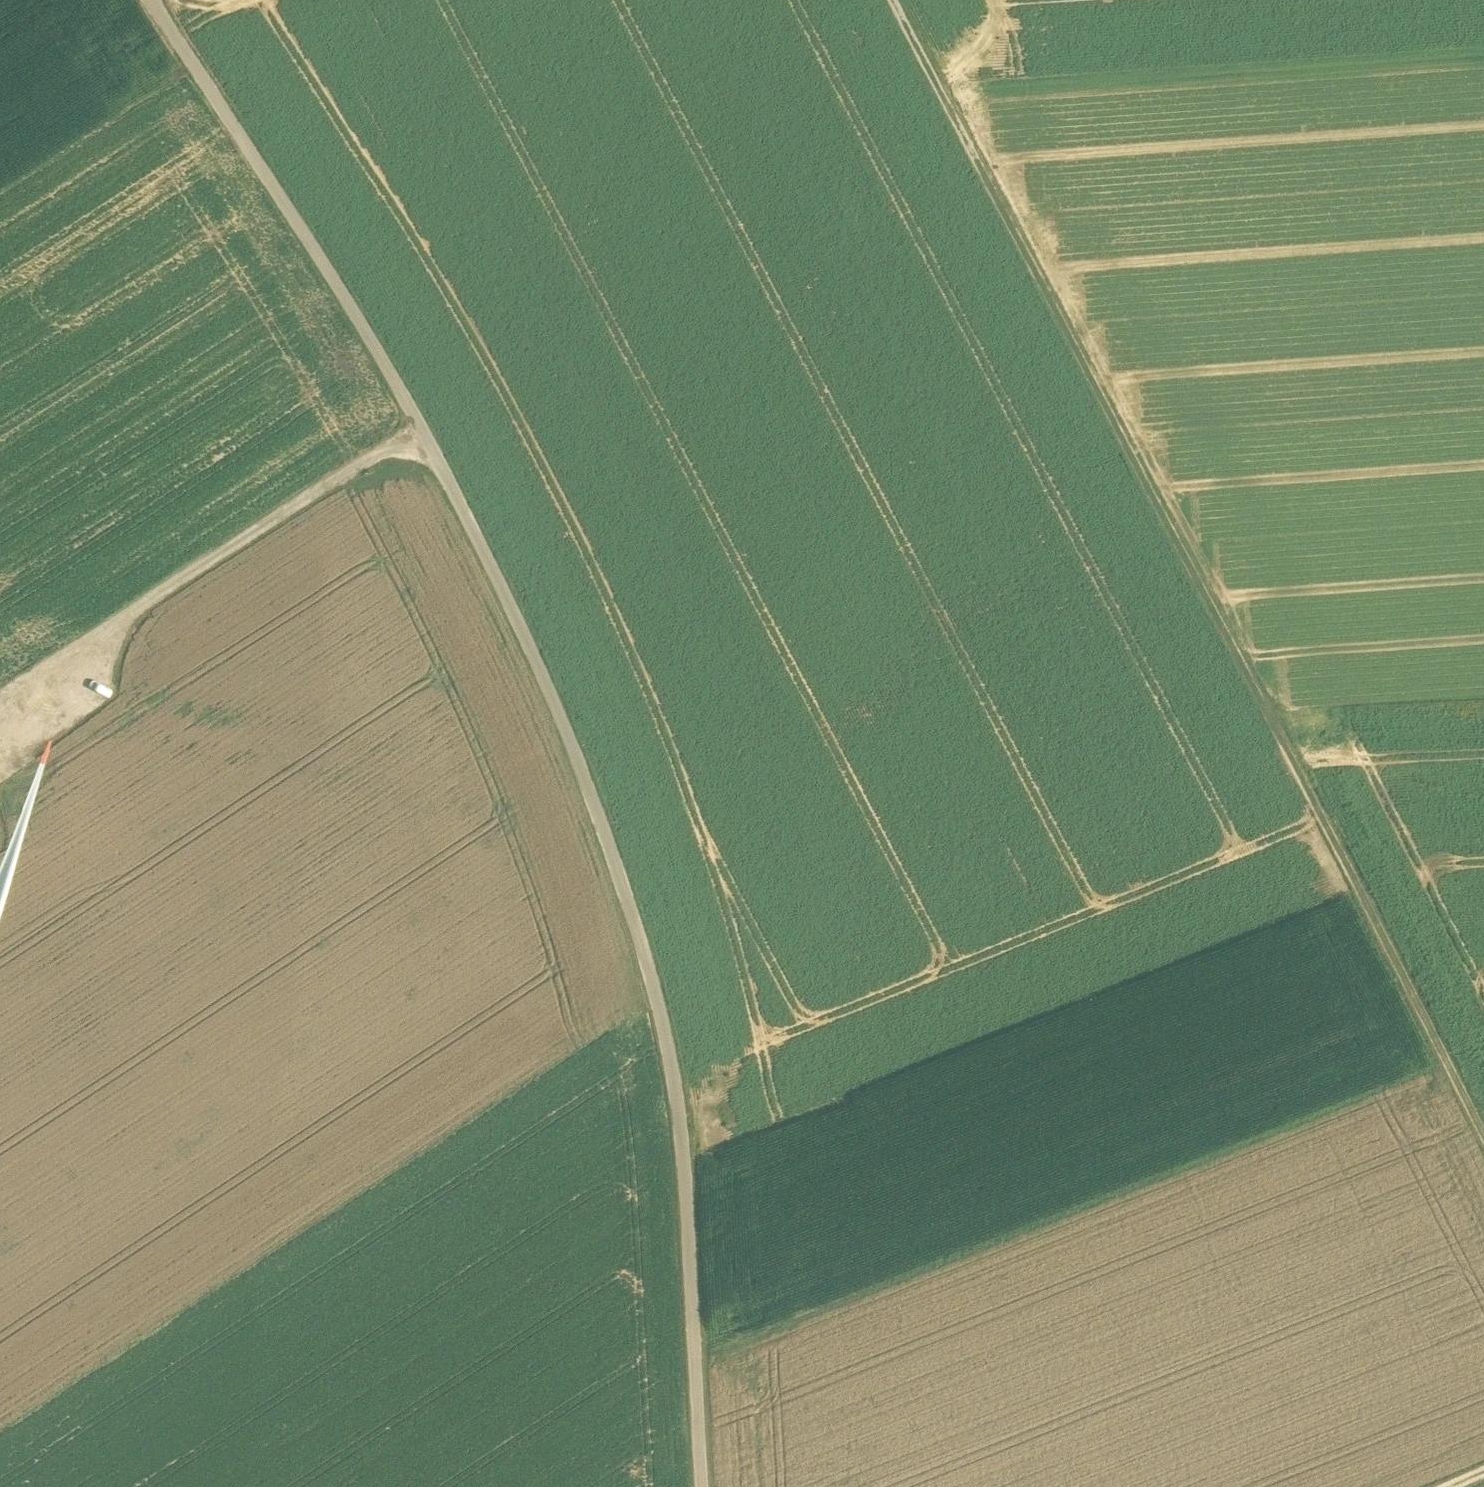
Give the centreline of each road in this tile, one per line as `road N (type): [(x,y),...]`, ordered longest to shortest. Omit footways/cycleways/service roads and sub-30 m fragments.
road 1 (unclassified): [(152,0),(366,322),(424,427),(543,669),(608,832),(660,1002),(686,1158),(707,1486)]
road 2 (track): [(1483,1137),(894,0)]
road 3 (track): [(424,427),(0,694)]

